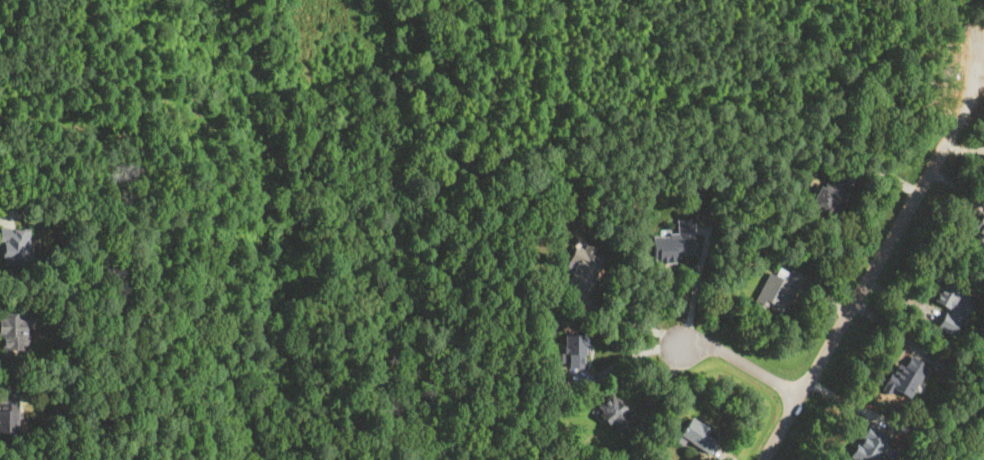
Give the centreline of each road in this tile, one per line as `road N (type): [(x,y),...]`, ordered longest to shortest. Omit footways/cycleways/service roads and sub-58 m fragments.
road 1 (residential): [(762,459),(946,144)]
road 2 (residential): [(799,394),(717,347),(679,343)]

